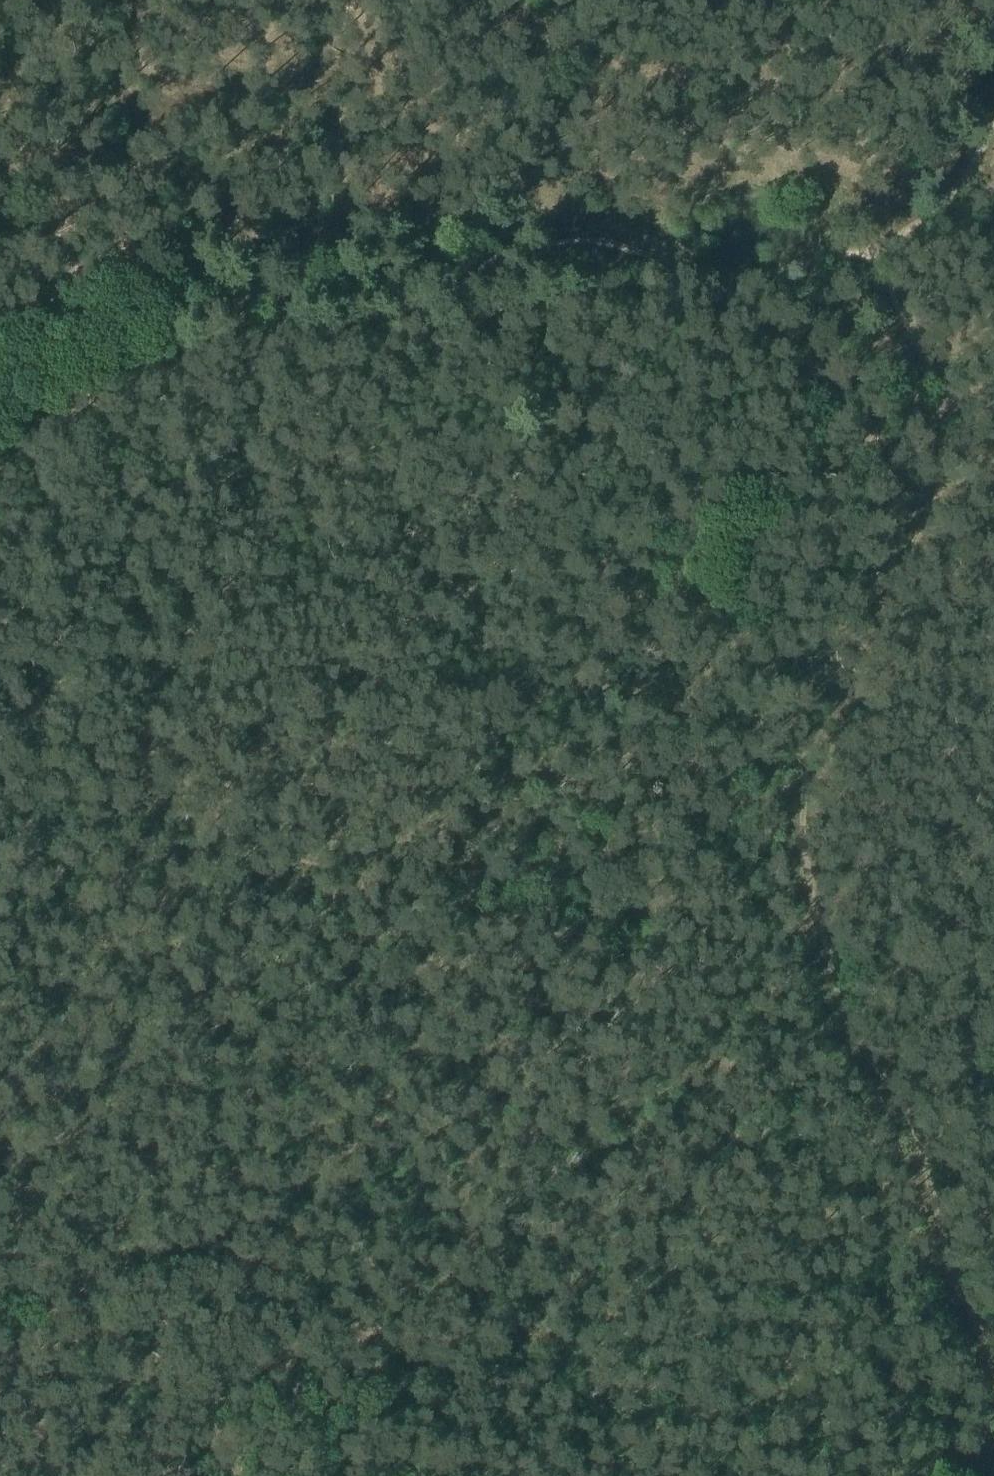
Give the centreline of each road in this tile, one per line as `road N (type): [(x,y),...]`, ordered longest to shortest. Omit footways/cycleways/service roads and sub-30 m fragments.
road 1 (track): [(0,390),(136,305),(199,289),(592,251),(756,274),(874,257)]
road 2 (track): [(874,257),(954,195),(993,124)]

